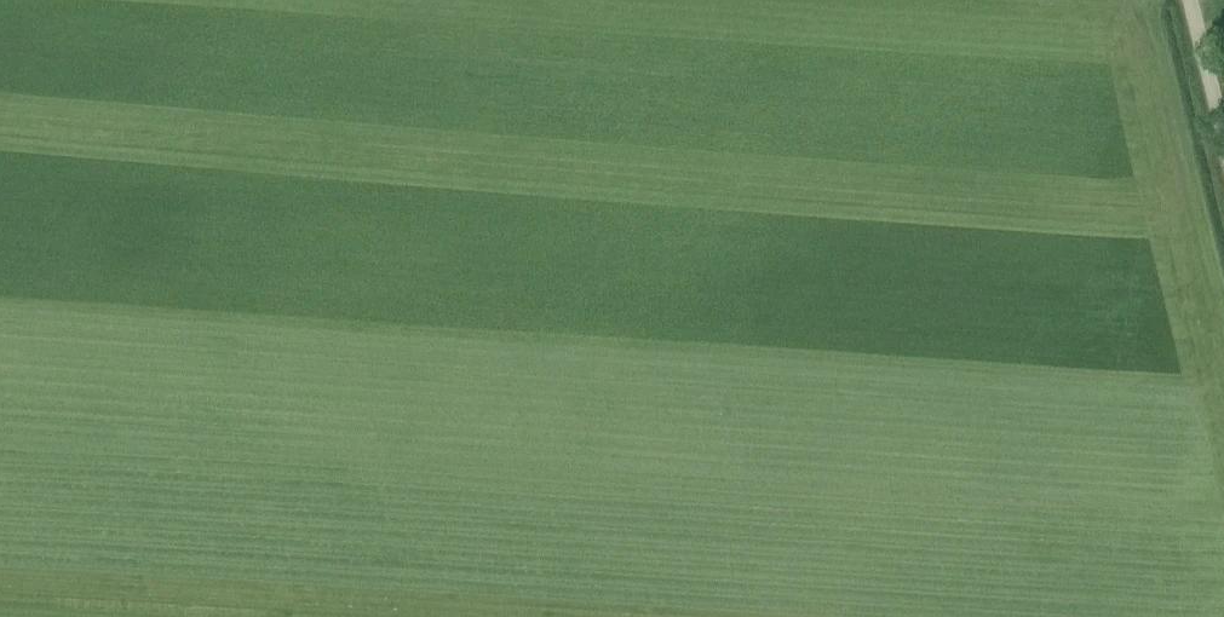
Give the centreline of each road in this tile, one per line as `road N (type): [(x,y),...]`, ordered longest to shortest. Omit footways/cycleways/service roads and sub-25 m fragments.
road 1 (unclassified): [(1223,168),(1182,0)]

